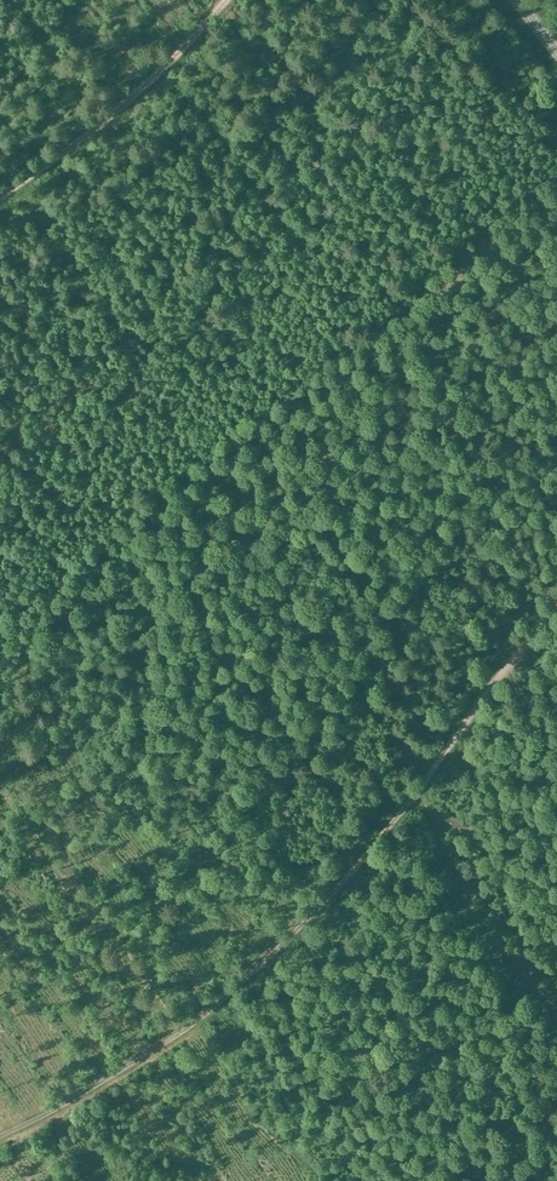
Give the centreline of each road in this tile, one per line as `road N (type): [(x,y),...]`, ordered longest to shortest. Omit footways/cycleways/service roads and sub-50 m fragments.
road 1 (track): [(0,1136),(167,1042),(245,982),(375,845),(556,599)]
road 2 (track): [(0,196),(118,109),(228,0)]
road 3 (track): [(556,1009),(466,898),(421,786)]

